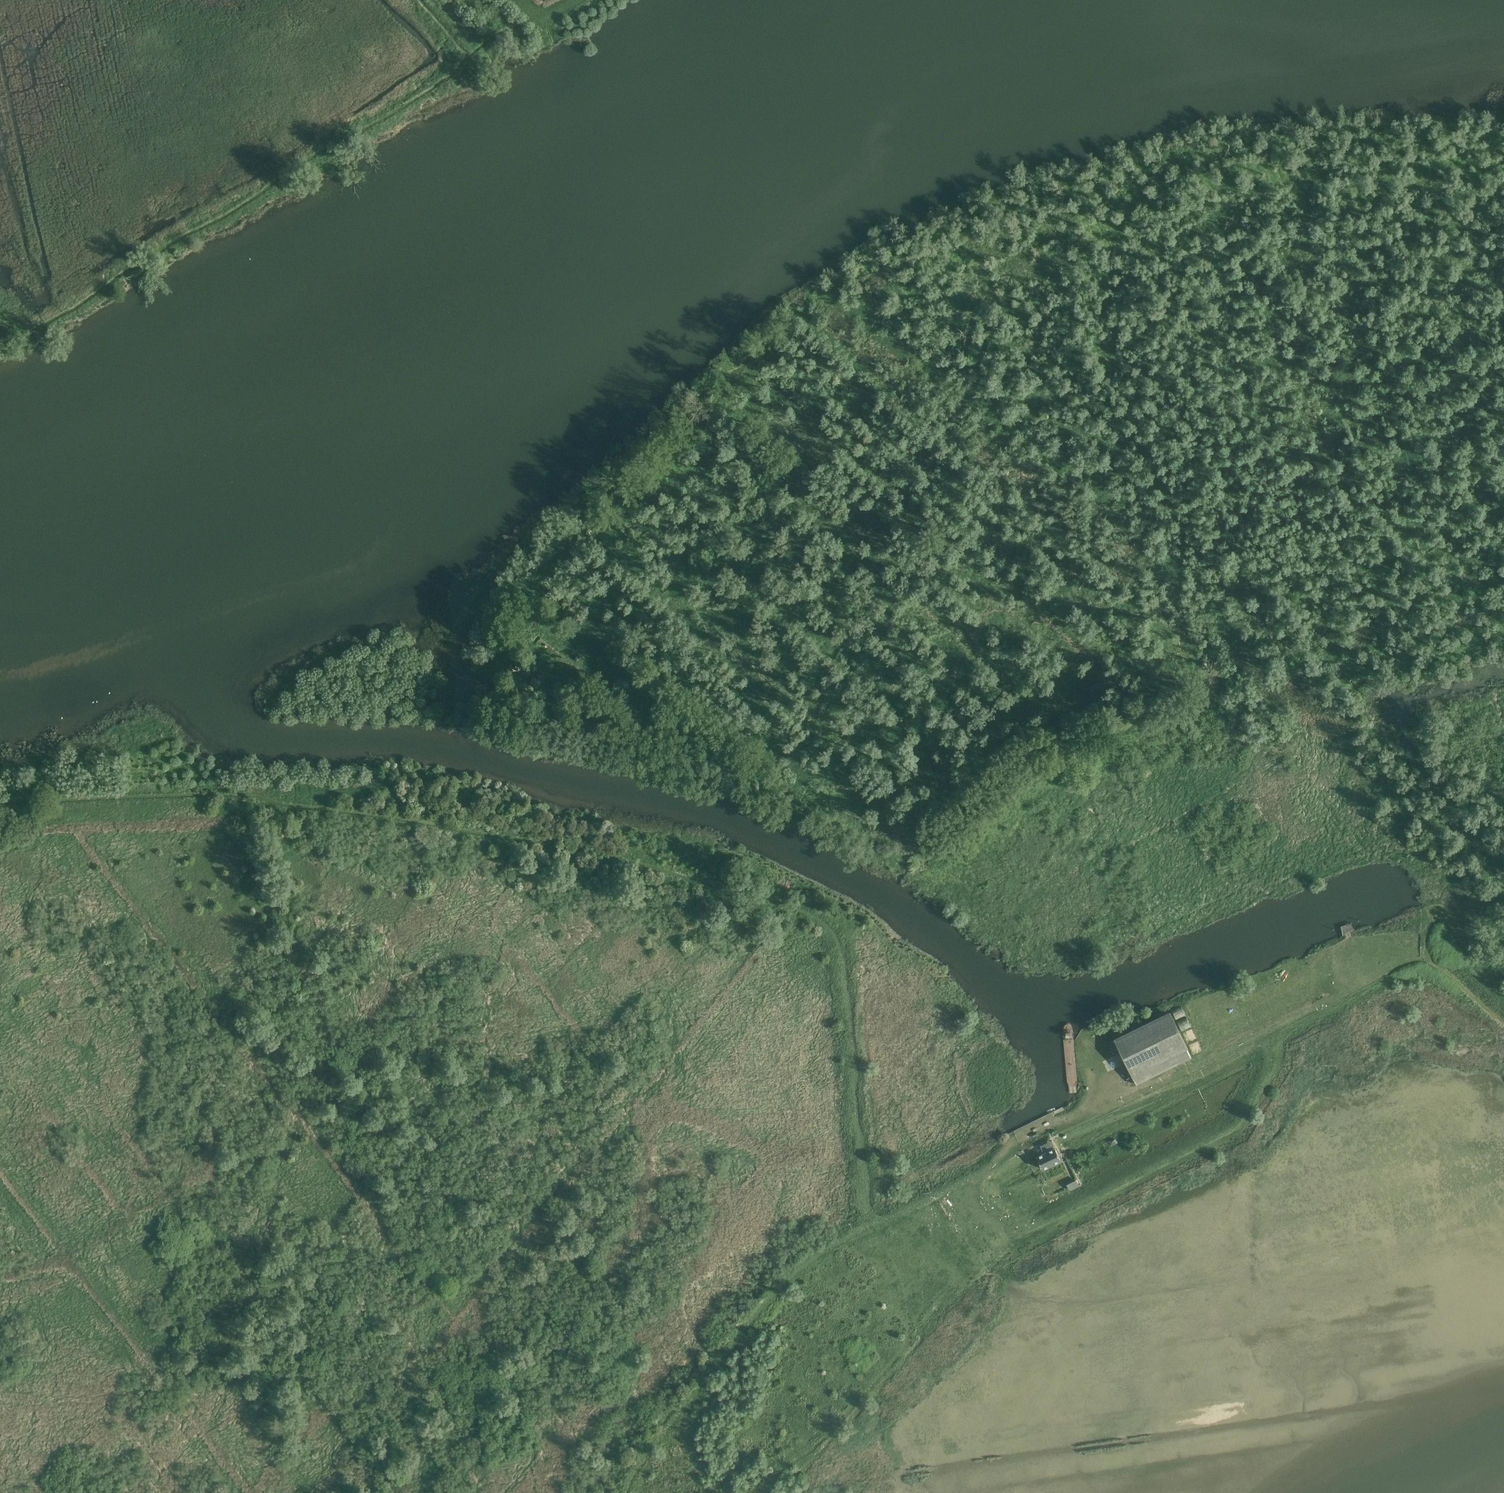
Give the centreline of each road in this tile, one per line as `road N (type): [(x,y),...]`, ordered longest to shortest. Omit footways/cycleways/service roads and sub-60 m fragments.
road 1 (track): [(0,803),(246,795),(523,840),(798,910),(826,925),(839,945),(874,1224),(988,1171)]
road 2 (track): [(874,1224),(794,1275),(743,1330),(625,1492)]

